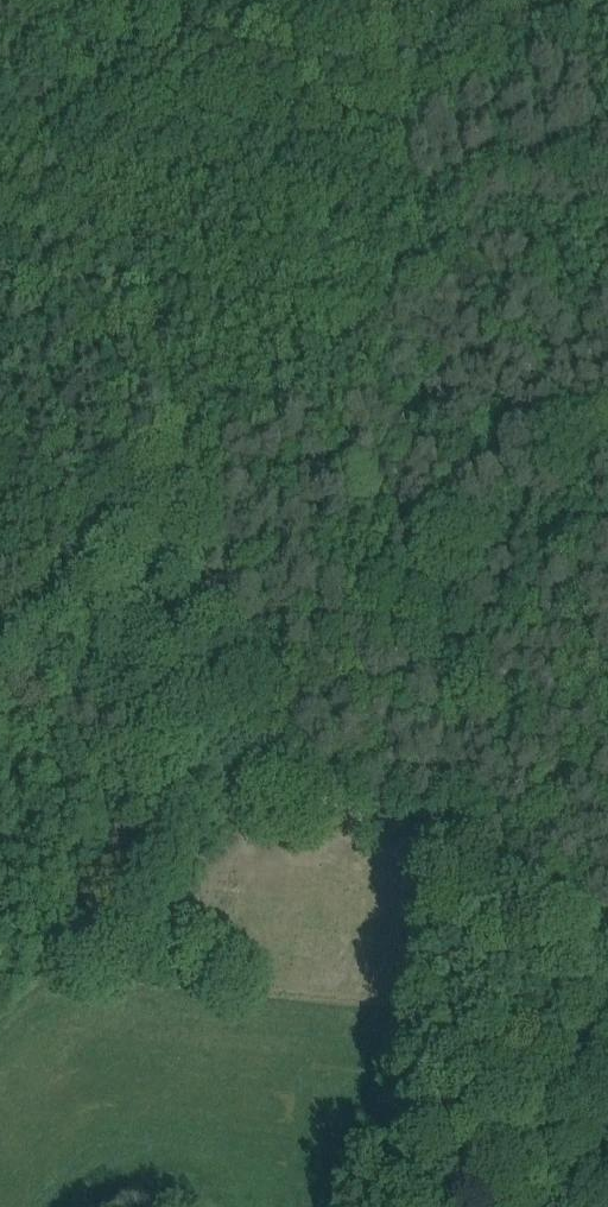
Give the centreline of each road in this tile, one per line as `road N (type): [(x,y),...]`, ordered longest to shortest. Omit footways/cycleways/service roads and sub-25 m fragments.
road 1 (track): [(75,0),(198,461)]
road 2 (track): [(198,461),(286,803),(386,847)]
road 3 (track): [(431,867),(394,1206)]
road 4 (track): [(0,650),(198,461)]
road 5 (track): [(607,696),(386,847)]
road 6 (track): [(386,847),(607,944)]

